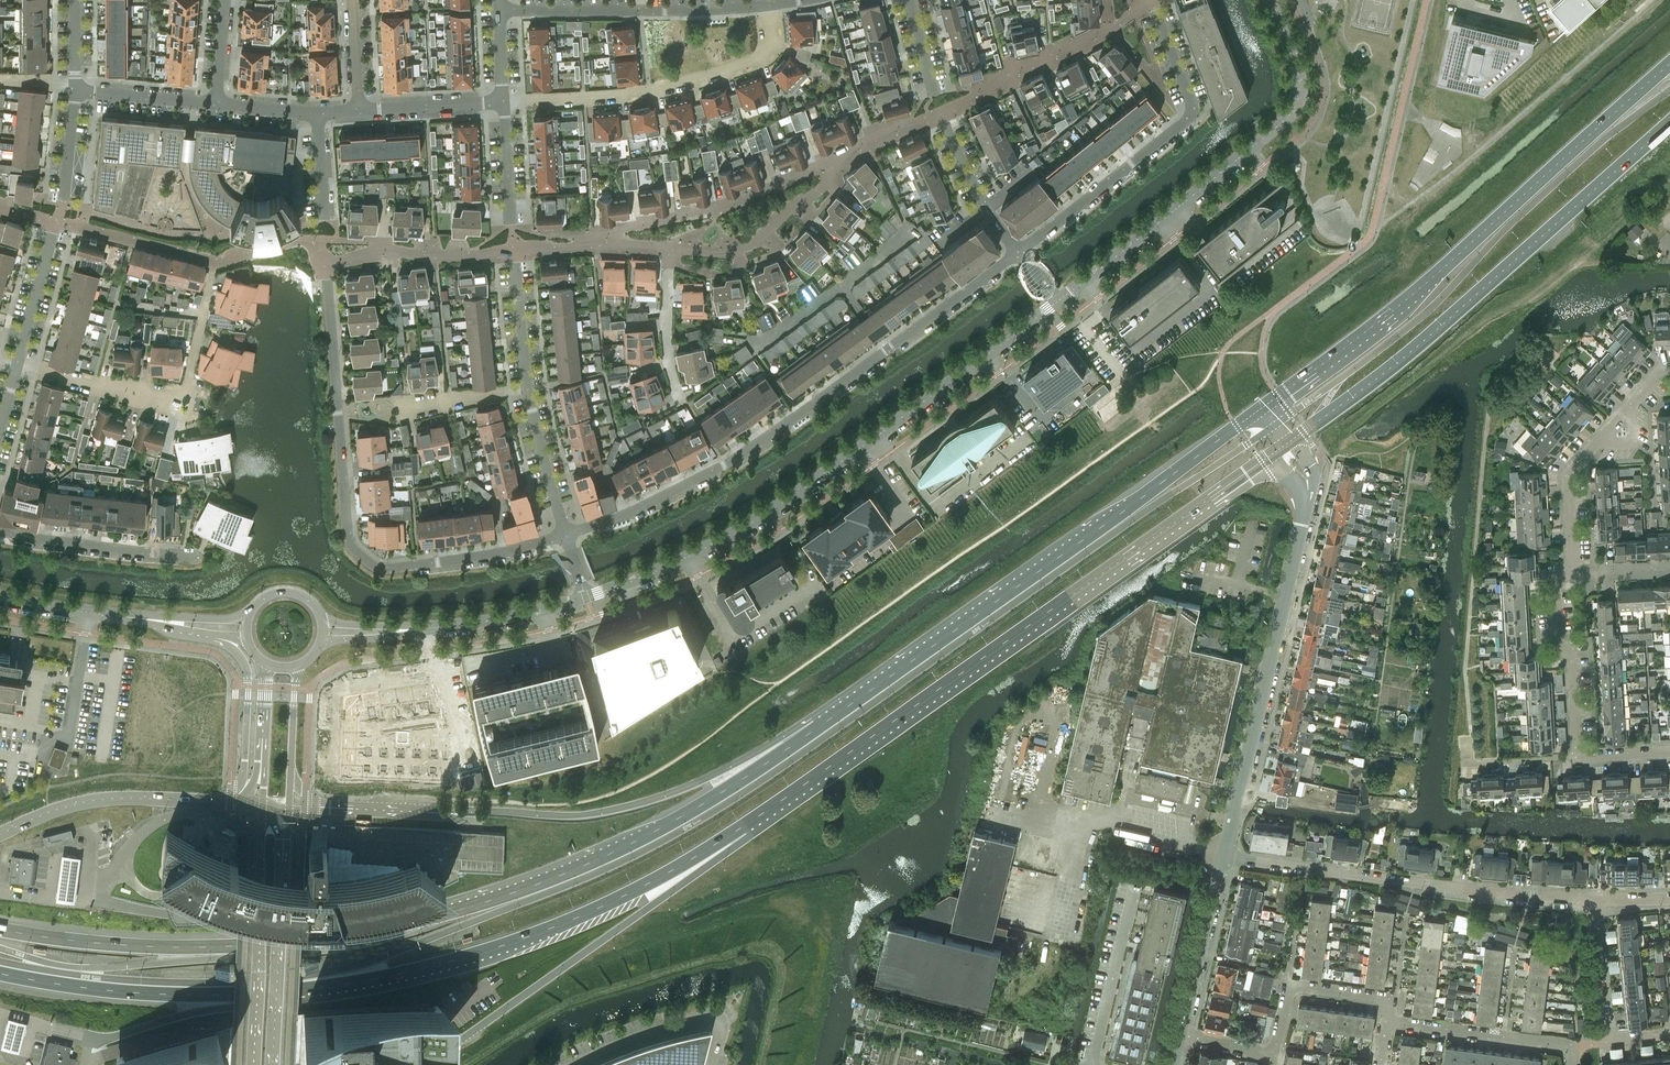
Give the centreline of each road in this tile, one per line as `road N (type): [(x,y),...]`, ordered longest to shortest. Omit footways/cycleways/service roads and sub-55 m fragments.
road 1 (trunk): [(872,686),(655,831),(444,915),(330,937),(212,946),(0,928)]
road 2 (trunk): [(0,973),(130,992),(268,994),(414,969),(586,913),(741,828)]
road 3 (trunk): [(741,828),(1275,455)]
road 4 (trunk): [(872,686),(705,778),(605,811),(290,803)]
road 5 (tertiary): [(1058,301),(777,506),(685,559),(586,597)]
road 6 (residential): [(1019,253),(732,460),(632,512),(566,533)]
road 7 (trunk): [(1669,63),(1408,298),(1267,405)]
road 8 (trunk): [(1294,440),(1394,365),(1669,124)]
road 9 (trunk): [(1267,405),(872,686)]
road 10 (residential): [(1578,756),(1576,668),(1557,639),(1555,600),(1574,560),(1569,480),(1669,371)]
road 11 (tertiary): [(1271,0),(1298,68),(1295,108),(1058,301)]
road 12 (trunk): [(427,1064),(721,856),(741,828)]
road 13 (residential): [(1592,899),(1223,857)]
road 14 (residential): [(566,533),(470,557),(373,565),(347,533),(338,405)]
road 15 (tertiary): [(1223,857),(1301,525)]
road 16 (residential): [(1154,4),(1193,115),(1019,253)]
road 17 (residential): [(773,4),(771,50),(752,64),(651,91),(504,101)]
road 18 (residential): [(499,10),(773,4)]
road 19 (residential): [(601,236),(721,254),(840,162)]
road 20 (residential): [(203,314),(178,408),(17,364)]
road 21 (tertiary): [(263,802),(251,1064)]
road 22 (tertiary): [(274,1064),(290,803)]
road 23 (residential): [(840,162),(708,211),(601,236)]
road 24 (residential): [(942,115),(1154,4)]
road 25 (trunk): [(207,635),(242,661),(247,717),(238,786),(200,800)]
road 26 (trunk): [(200,800),(87,800),(0,832)]
road 27 (residential): [(1575,1064),(1574,1047),(1390,1022)]
road 28 (residential): [(1592,899),(1608,1039),(1669,1032)]
road 29 (residential): [(193,555),(0,530)]
road 30 (residential): [(1275,1056),(1291,988),(1393,1003),(1390,1022)]
road 31 (residential): [(528,390),(458,402),(338,405)]
road 32 (residential): [(514,251),(328,263)]
road 33 (tertiary): [(1181,1036),(1223,857)]
road 34 (residential): [(1092,1064),(1135,888)]
road 35 (residential): [(213,262),(57,220)]
road 36 (residential): [(566,533),(528,390)]
road 37 (residential): [(504,101),(359,109)]
road 38 (tertiary): [(586,597),(444,626)]
road 39 (residential): [(1019,253),(982,204),(948,129)]
road 40 (residential): [(338,405),(328,263)]
road 41 (residential): [(217,102),(76,89)]
road 42 (residential): [(17,364),(55,229)]
road 43 (residential): [(528,390),(514,251)]
road 44 (tertiary): [(290,803),(296,665)]
road 45 (tertiary): [(133,618),(0,598)]
road 46 (residential): [(328,263),(299,240),(213,262)]
road 47 (tertiary): [(321,641),(444,626)]
road 48 (residential): [(504,101),(510,222)]
road 49 (tertiary): [(444,626),(323,622)]

